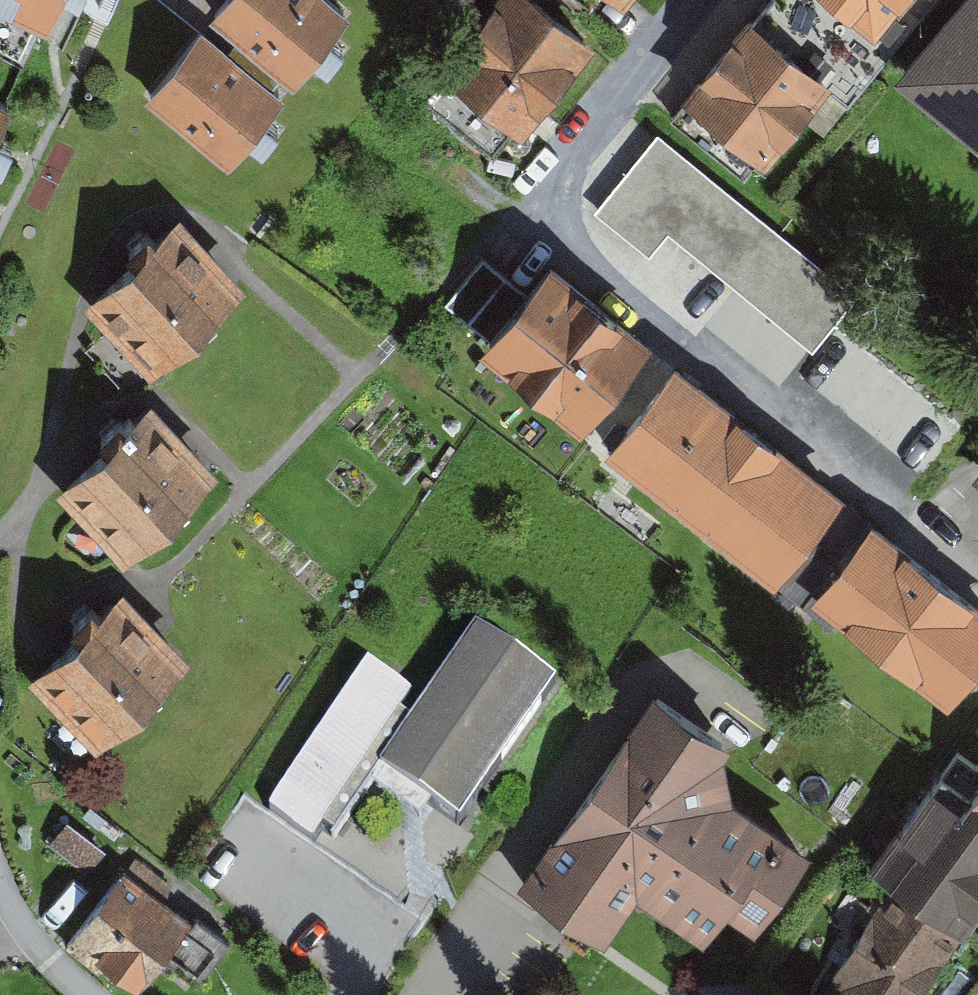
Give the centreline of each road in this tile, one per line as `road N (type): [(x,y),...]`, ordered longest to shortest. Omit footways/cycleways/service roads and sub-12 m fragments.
road 1 (residential): [(563,165),(695,0)]
road 2 (residential): [(96,994),(35,938),(0,882)]

